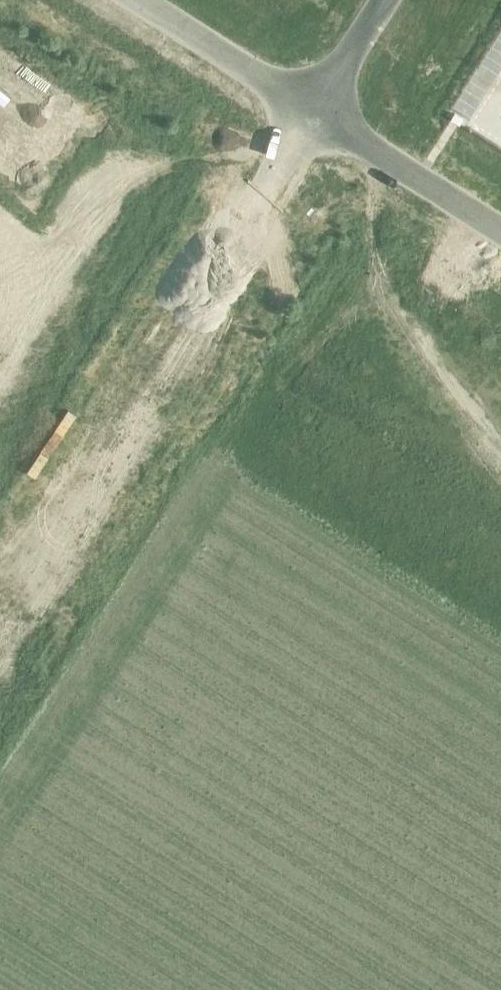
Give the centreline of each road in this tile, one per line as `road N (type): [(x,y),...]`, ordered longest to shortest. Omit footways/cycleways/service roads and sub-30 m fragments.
road 1 (unclassified): [(0,618),(315,105)]
road 2 (unclassified): [(315,105),(500,224)]
road 3 (unclassified): [(147,0),(315,105)]
road 4 (unclassified): [(315,105),(382,0)]

